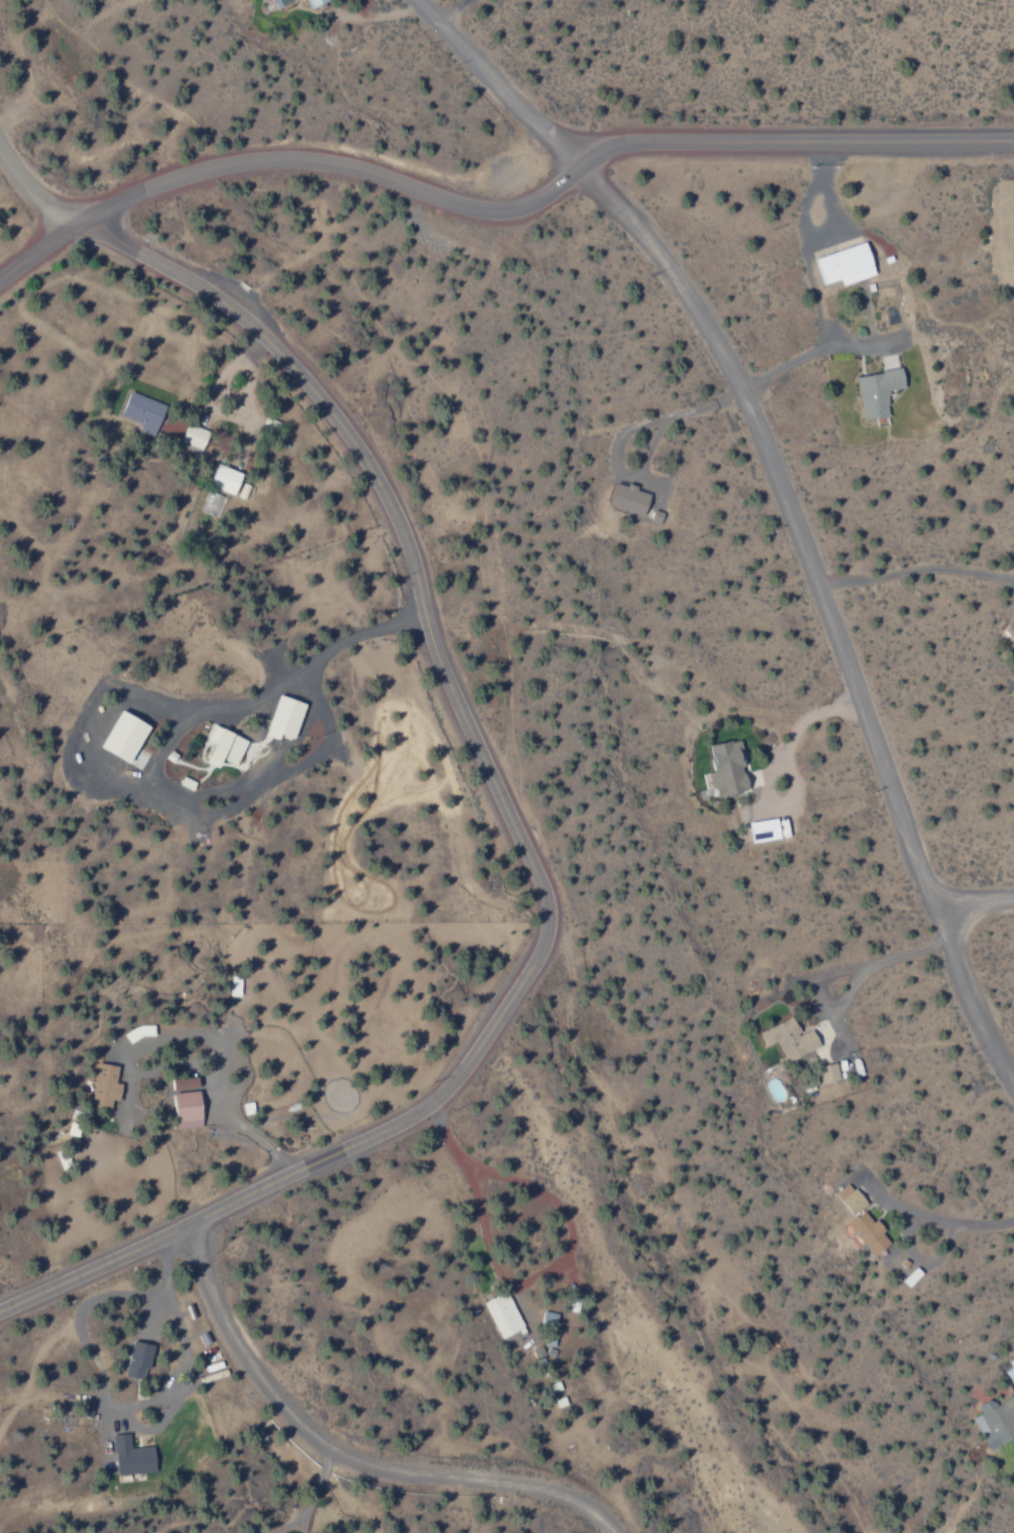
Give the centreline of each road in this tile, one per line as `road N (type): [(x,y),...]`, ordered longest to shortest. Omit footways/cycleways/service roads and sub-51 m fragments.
road 1 (residential): [(938,909),(741,394),(685,293),(577,160),(412,0)]
road 2 (residential): [(538,941),(536,885),(510,817),(447,691),(382,506),(345,441),(273,349),(231,311),(175,272),(68,229),(0,152)]
road 3 (residential): [(0,1306),(186,1225),(429,1100),(474,1050),(538,941)]
road 4 (tertiary): [(0,279),(133,192),(211,166),(315,160),(498,214),(552,188),(577,160)]
road 5 (residential): [(617,1532),(588,1502),(540,1487),(319,1449),(286,1423),(223,1346),(202,1310),(186,1225)]
road 6 (tertiary): [(1013,142),(621,145),(577,160)]
road 7 (residential): [(1013,1087),(981,1026),(938,909)]

